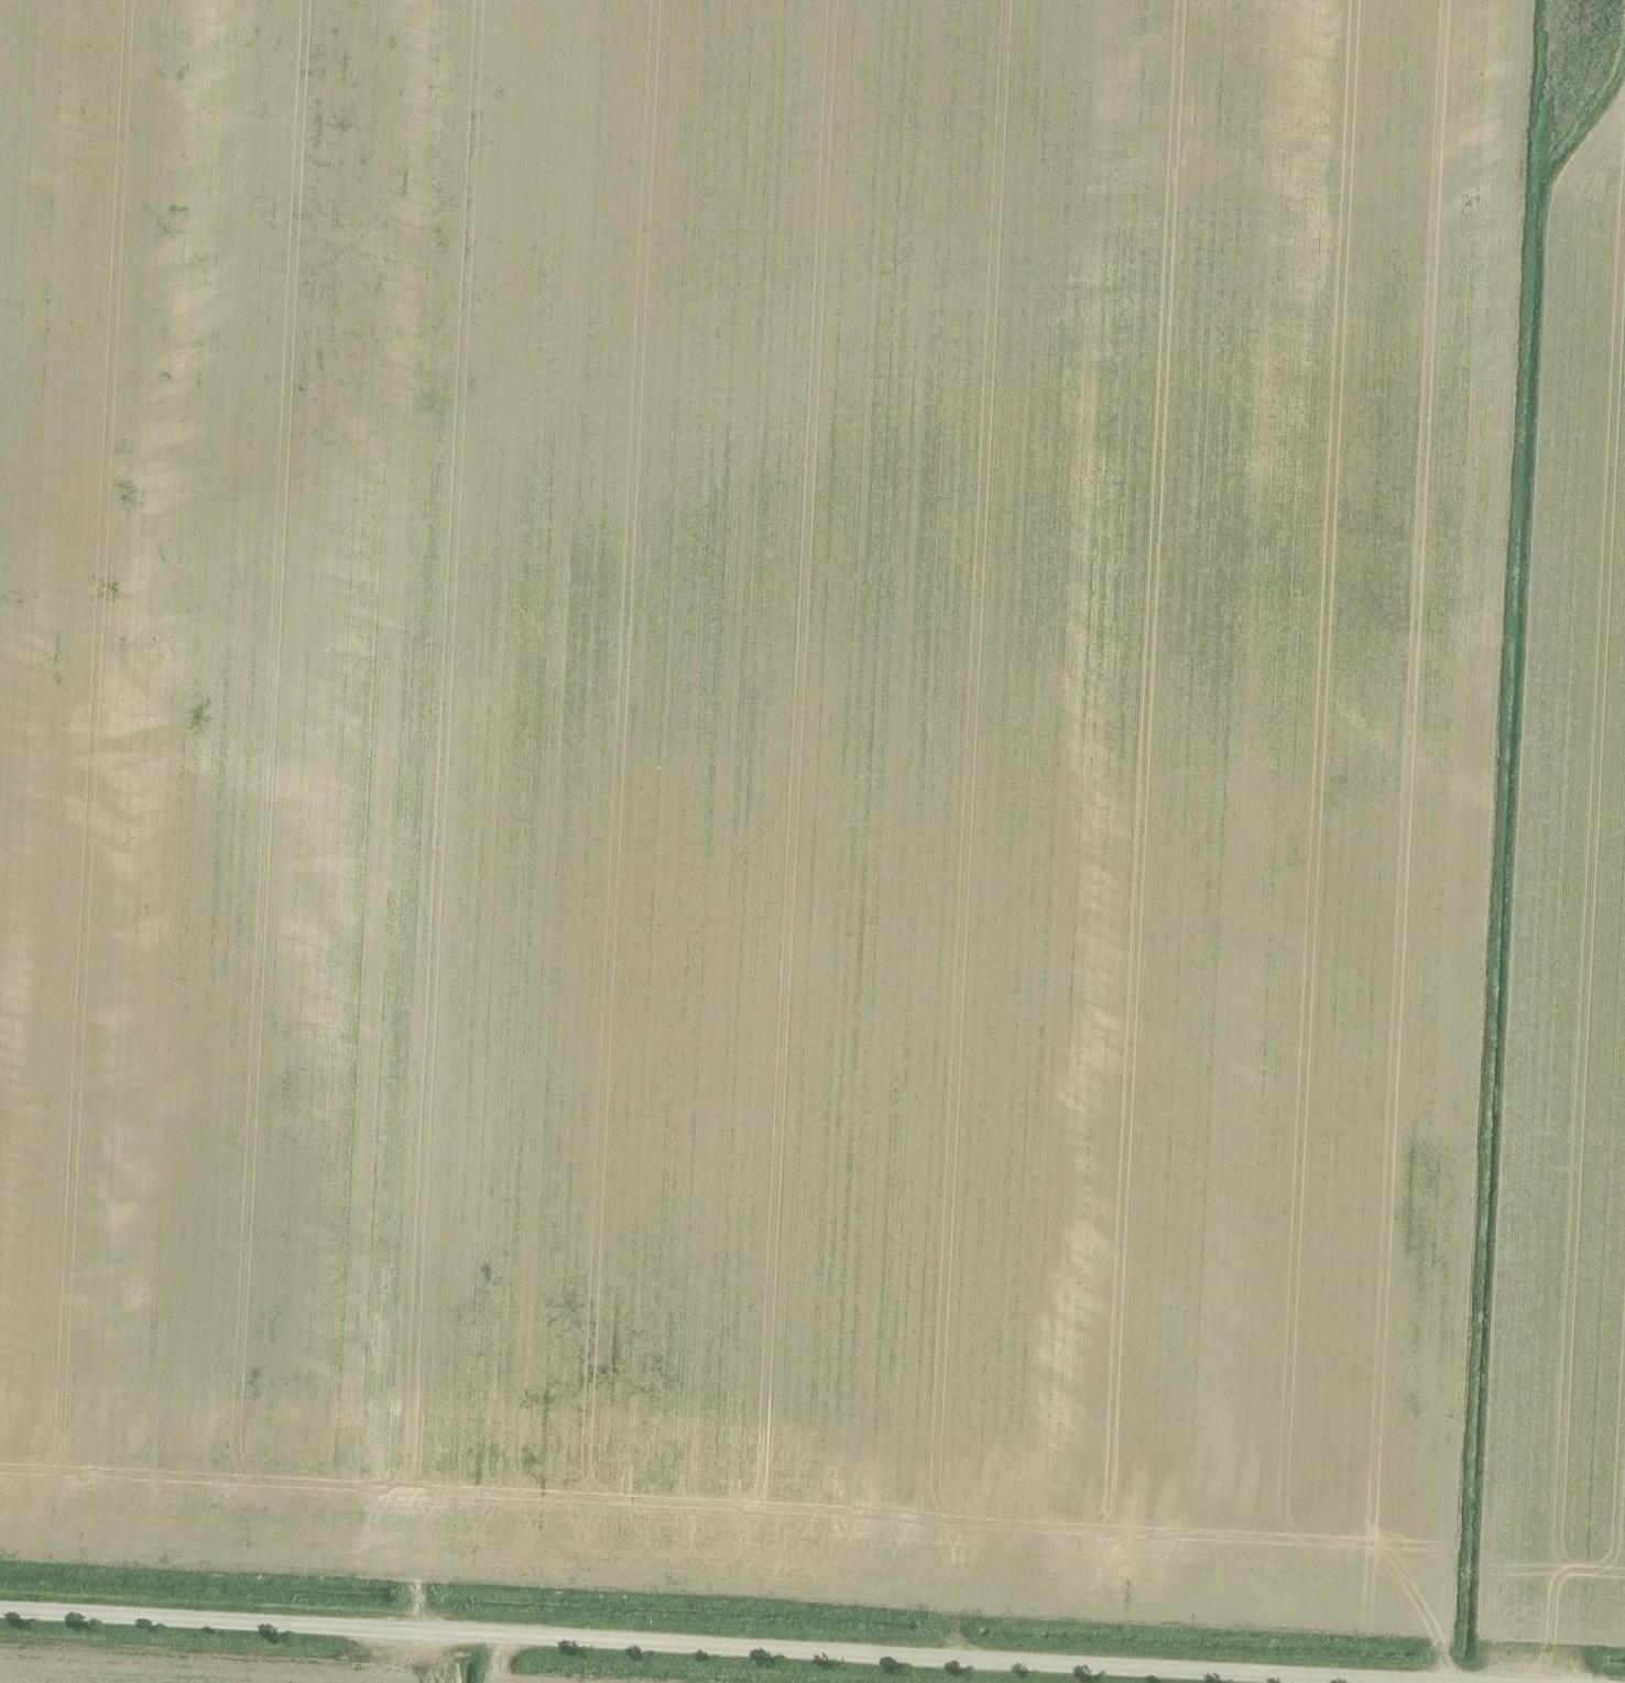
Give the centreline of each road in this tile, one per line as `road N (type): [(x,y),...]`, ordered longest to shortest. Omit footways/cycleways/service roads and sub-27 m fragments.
road 1 (unclassified): [(1505,1682),(0,1609)]

